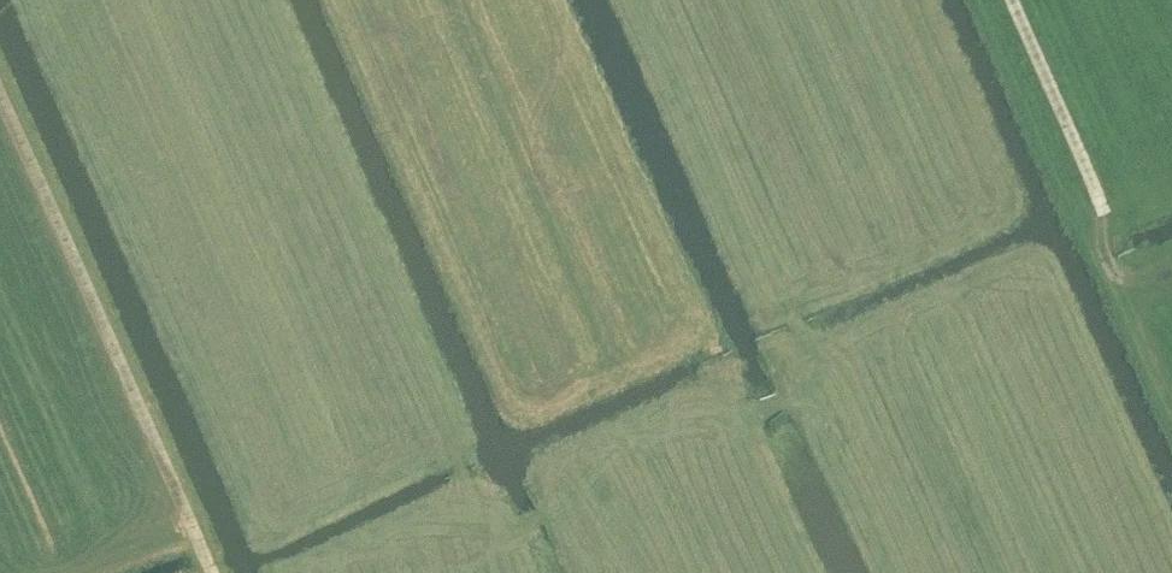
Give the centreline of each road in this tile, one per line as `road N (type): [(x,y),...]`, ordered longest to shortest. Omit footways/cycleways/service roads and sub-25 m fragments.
road 1 (track): [(1100,199),(1011,0)]

